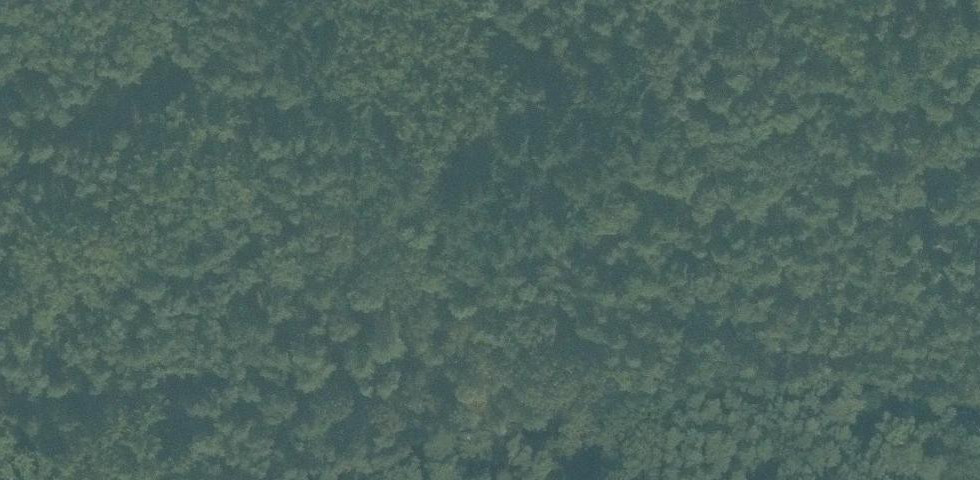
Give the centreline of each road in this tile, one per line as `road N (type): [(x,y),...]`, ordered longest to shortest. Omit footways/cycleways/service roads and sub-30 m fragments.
road 1 (track): [(724,479),(813,229),(970,0)]
road 2 (track): [(0,175),(216,479)]

